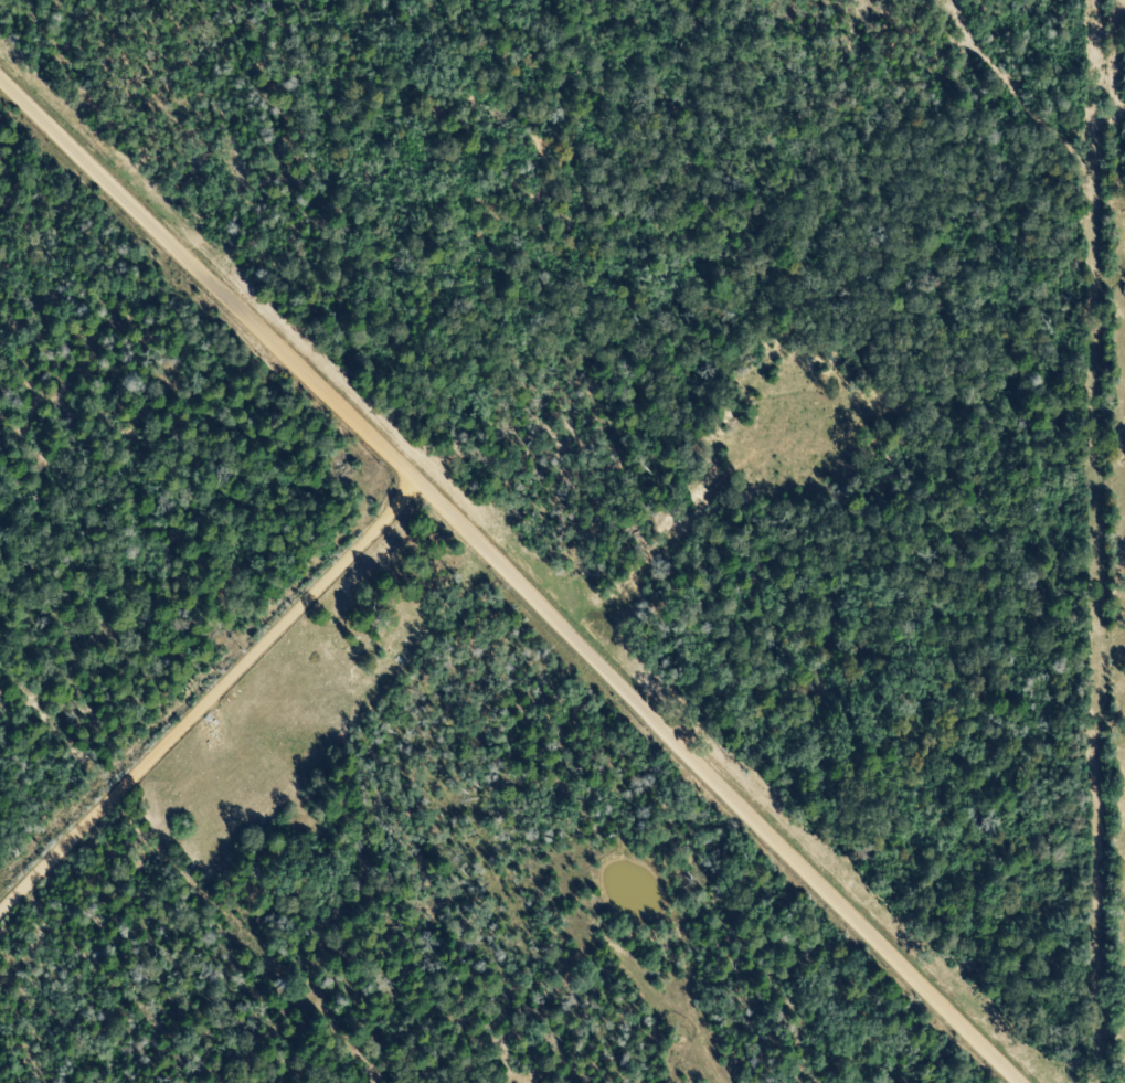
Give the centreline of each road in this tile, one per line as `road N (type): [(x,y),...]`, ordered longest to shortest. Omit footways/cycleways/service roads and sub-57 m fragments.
road 1 (residential): [(428,482),(1030,1082)]
road 2 (residential): [(428,482),(0,69)]
road 3 (residential): [(0,920),(257,659)]
road 4 (residential): [(257,659),(428,482)]

